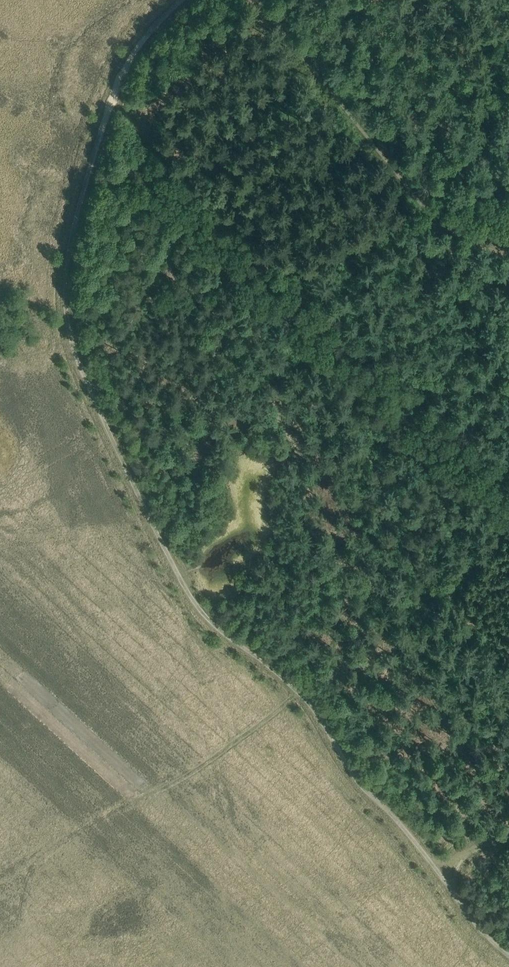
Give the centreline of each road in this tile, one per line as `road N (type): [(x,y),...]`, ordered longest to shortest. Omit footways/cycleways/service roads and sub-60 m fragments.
road 1 (track): [(184,0),(134,52),(117,85),(66,263),(73,346),(192,596),(306,696),(360,781),(508,960)]
road 2 (track): [(262,0),(432,208),(508,253)]

